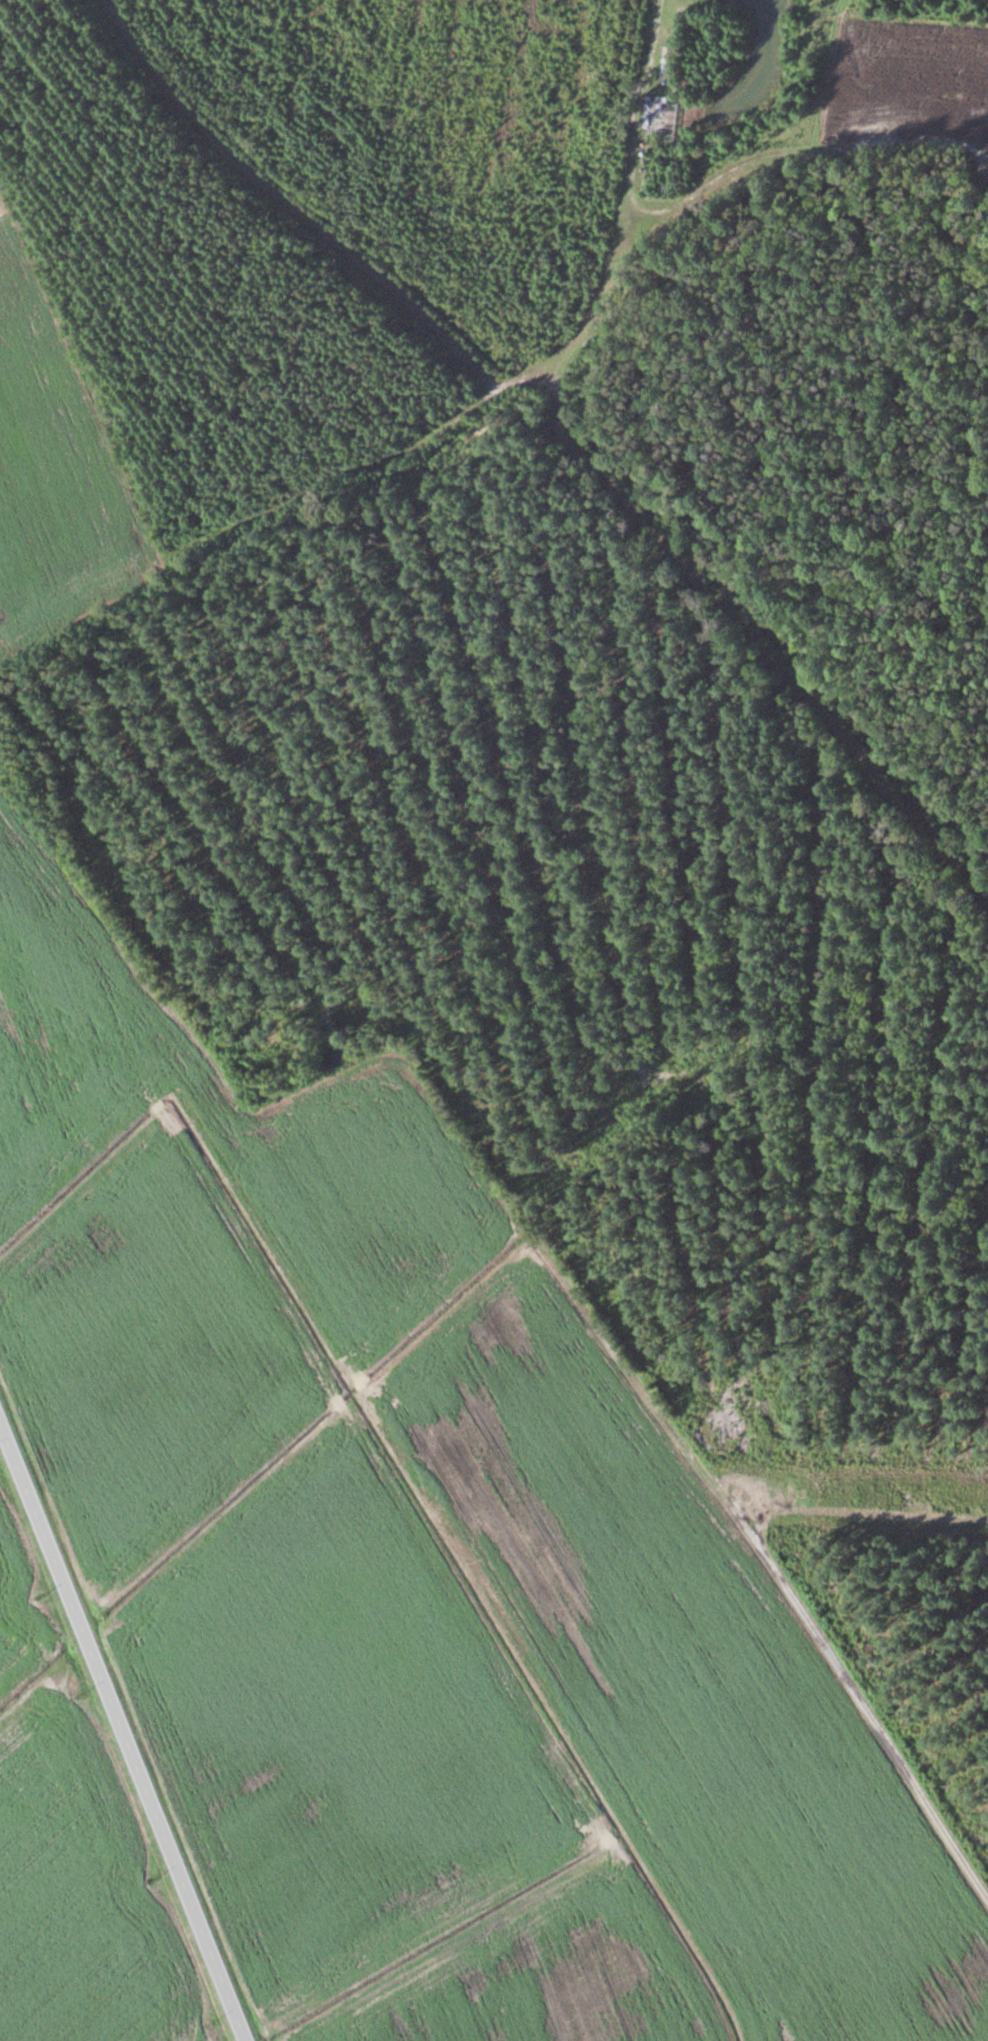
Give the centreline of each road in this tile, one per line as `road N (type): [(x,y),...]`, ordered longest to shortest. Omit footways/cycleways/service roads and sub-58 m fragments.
road 1 (primary): [(256,2040),(0,1379)]

